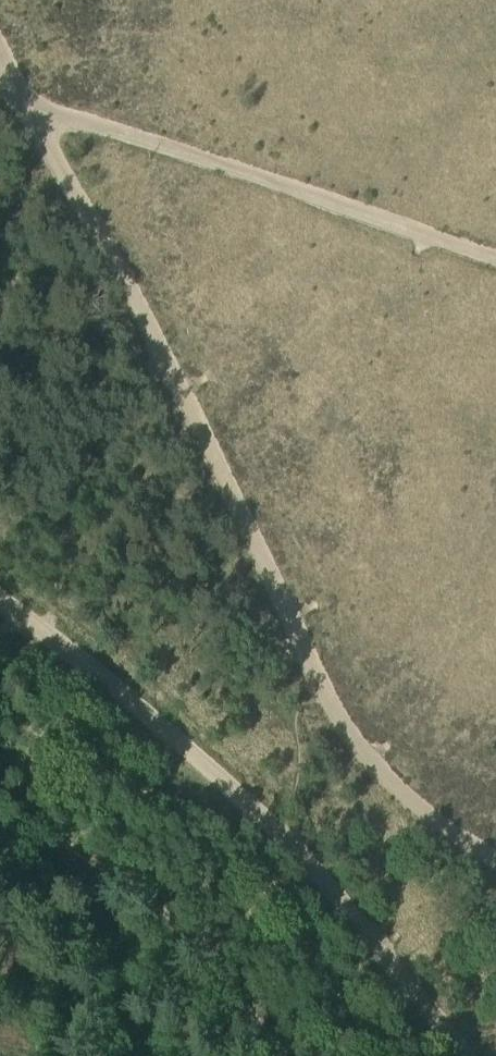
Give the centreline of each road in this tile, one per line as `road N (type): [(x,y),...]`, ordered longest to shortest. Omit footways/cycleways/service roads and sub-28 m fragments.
road 1 (track): [(0,58),(122,273),(341,722),(418,808),(495,860)]
road 2 (track): [(0,600),(232,780),(464,1055)]
road 3 (track): [(0,91),(495,259)]
road 4 (track): [(0,808),(158,909),(281,1055)]

